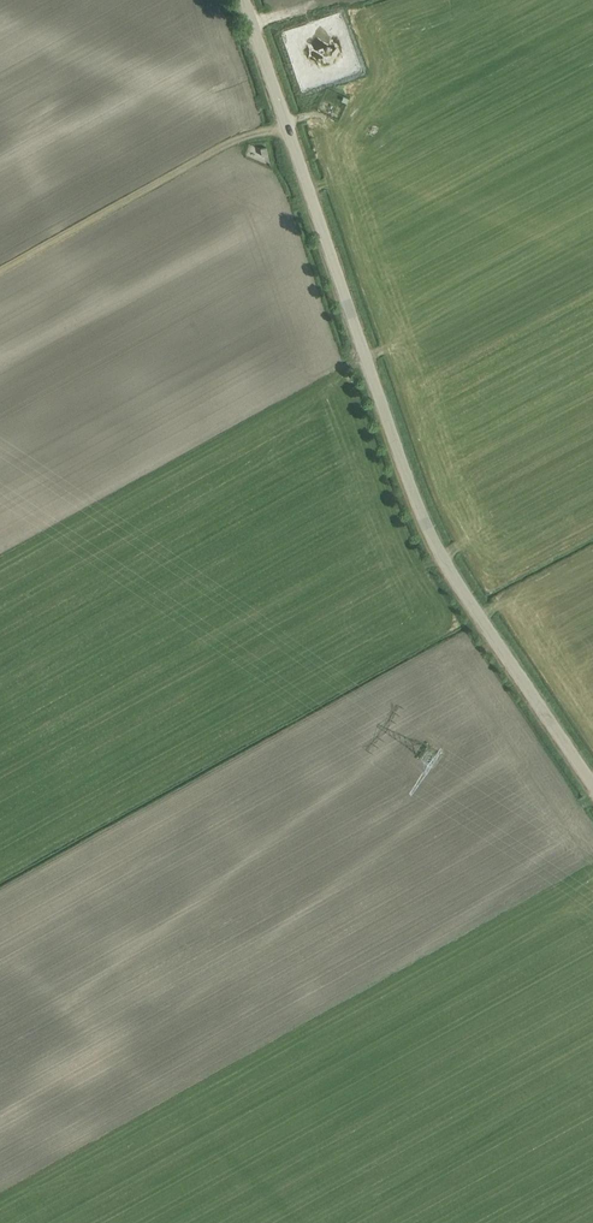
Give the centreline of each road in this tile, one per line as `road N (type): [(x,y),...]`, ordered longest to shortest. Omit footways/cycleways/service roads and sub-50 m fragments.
road 1 (unclassified): [(592,784),(455,578),(419,507),(245,0)]

